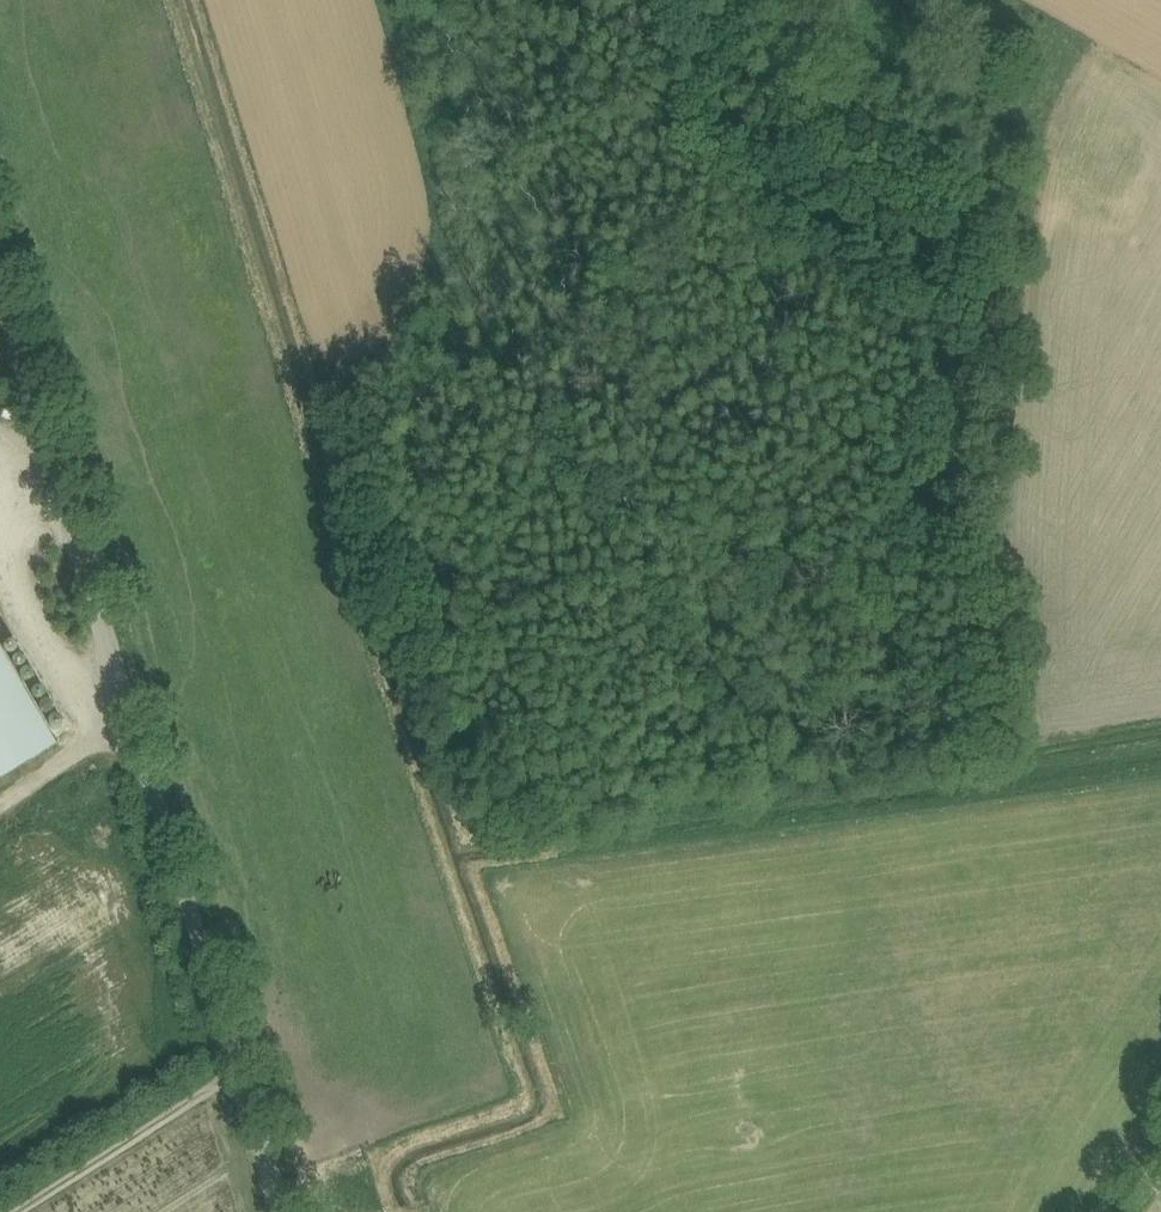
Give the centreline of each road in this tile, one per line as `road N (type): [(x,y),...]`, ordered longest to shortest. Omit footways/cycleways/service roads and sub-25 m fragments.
road 1 (unclassified): [(284,1211),(0,334)]
road 2 (track): [(36,1211),(241,1080)]

